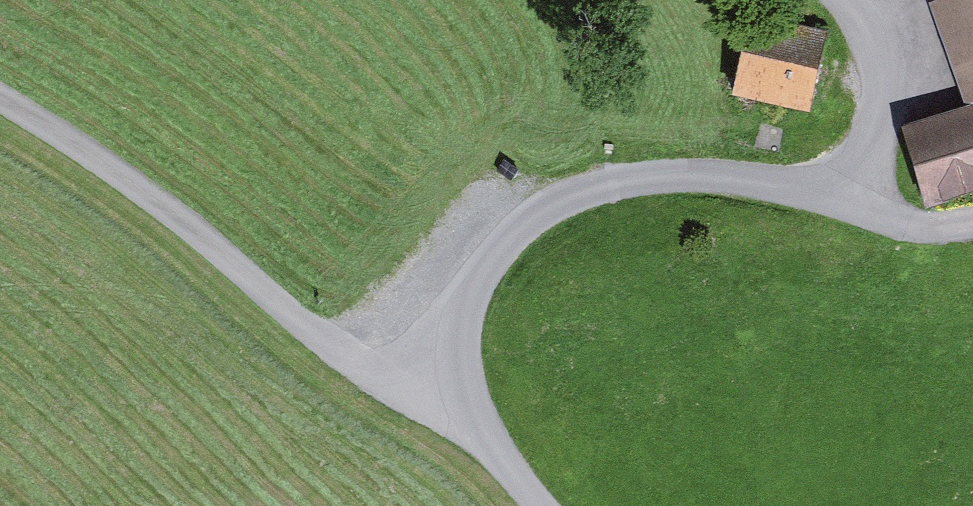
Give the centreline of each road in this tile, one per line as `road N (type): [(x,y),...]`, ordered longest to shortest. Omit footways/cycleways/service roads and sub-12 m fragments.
road 1 (track): [(420,388),(513,230),(605,185),(738,180),(848,200)]
road 2 (track): [(0,98),(205,233),(314,336),(420,388)]
road 3 (track): [(848,200),(873,143),(881,71),(858,9),(845,0)]
road 4 (track): [(420,388),(493,444),(544,505)]
road 5 (track): [(848,200),(917,234),(972,225)]

